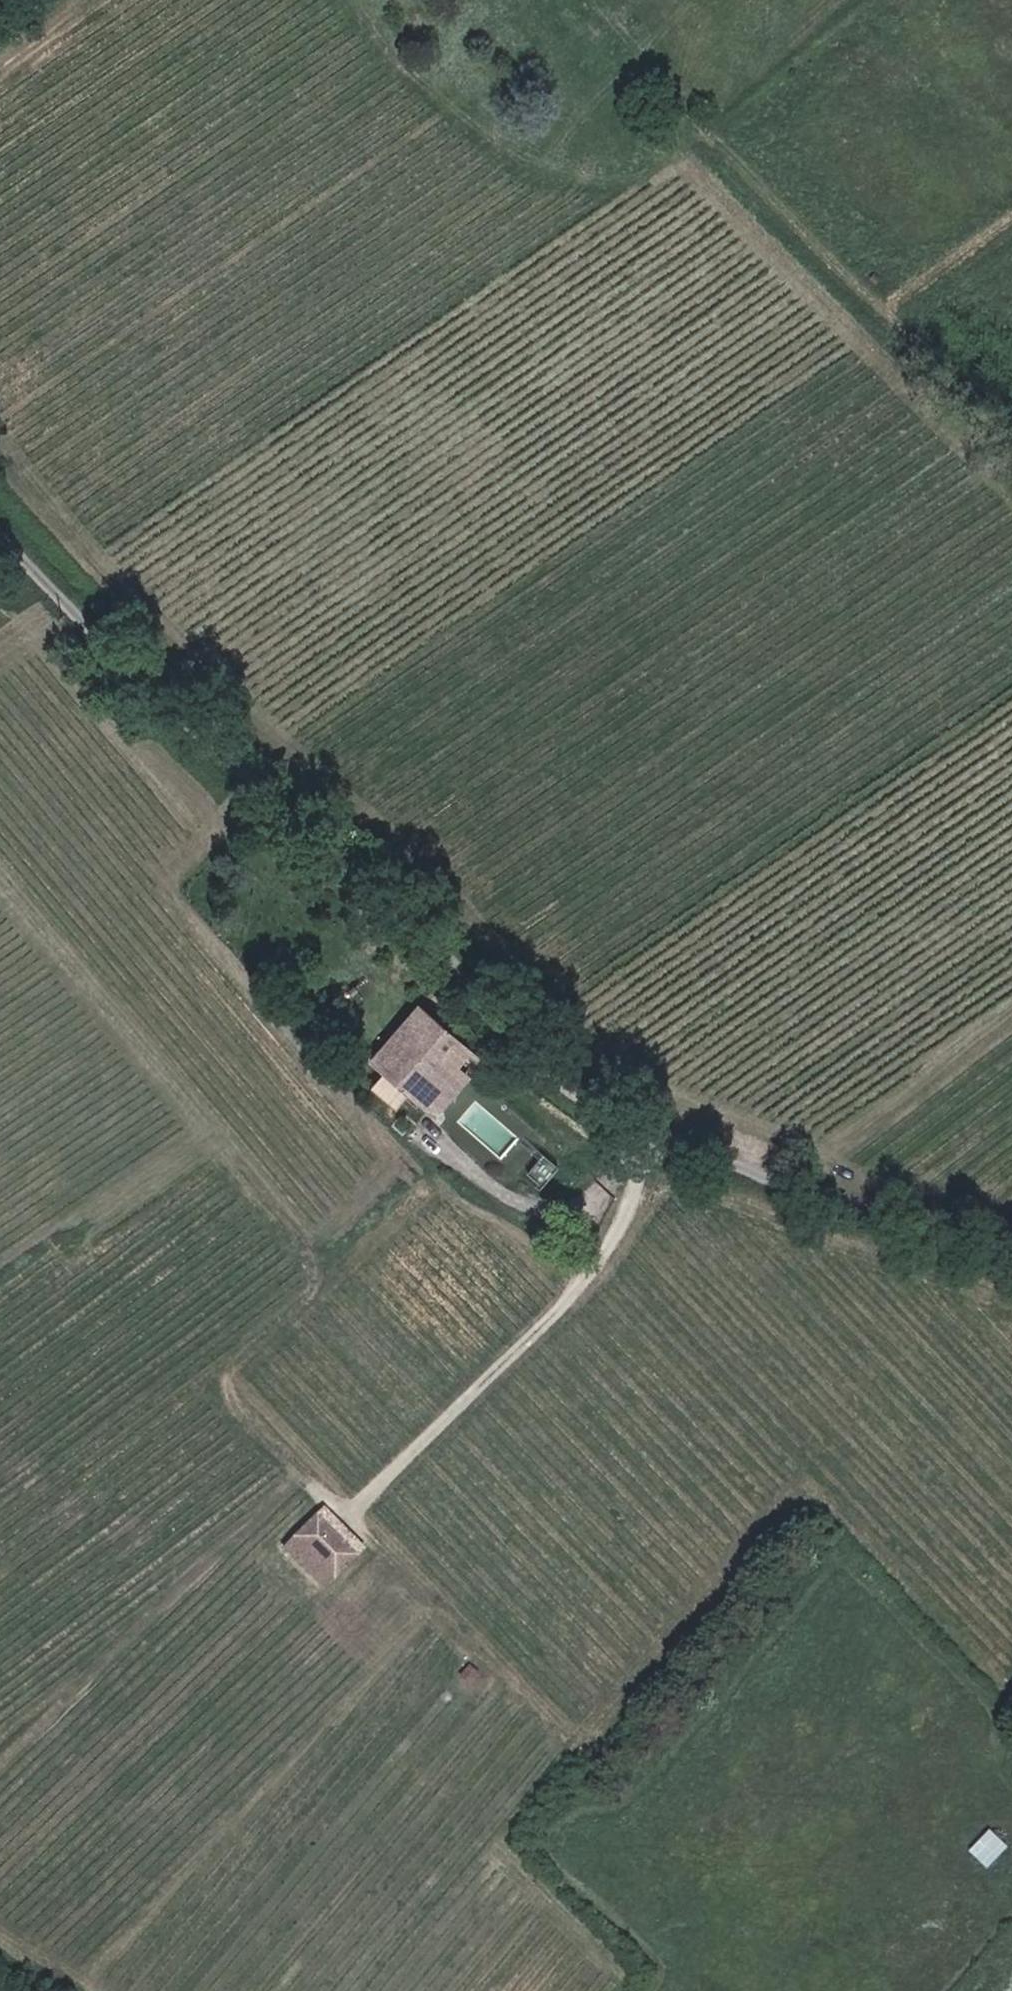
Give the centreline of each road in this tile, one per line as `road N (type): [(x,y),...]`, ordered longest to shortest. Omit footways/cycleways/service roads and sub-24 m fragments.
road 1 (unclassified): [(1011,1241),(962,1221),(741,1170),(583,1092),(424,933),(34,575),(0,533)]
road 2 (track): [(658,1134),(630,1231),(495,1372),(344,1512)]

